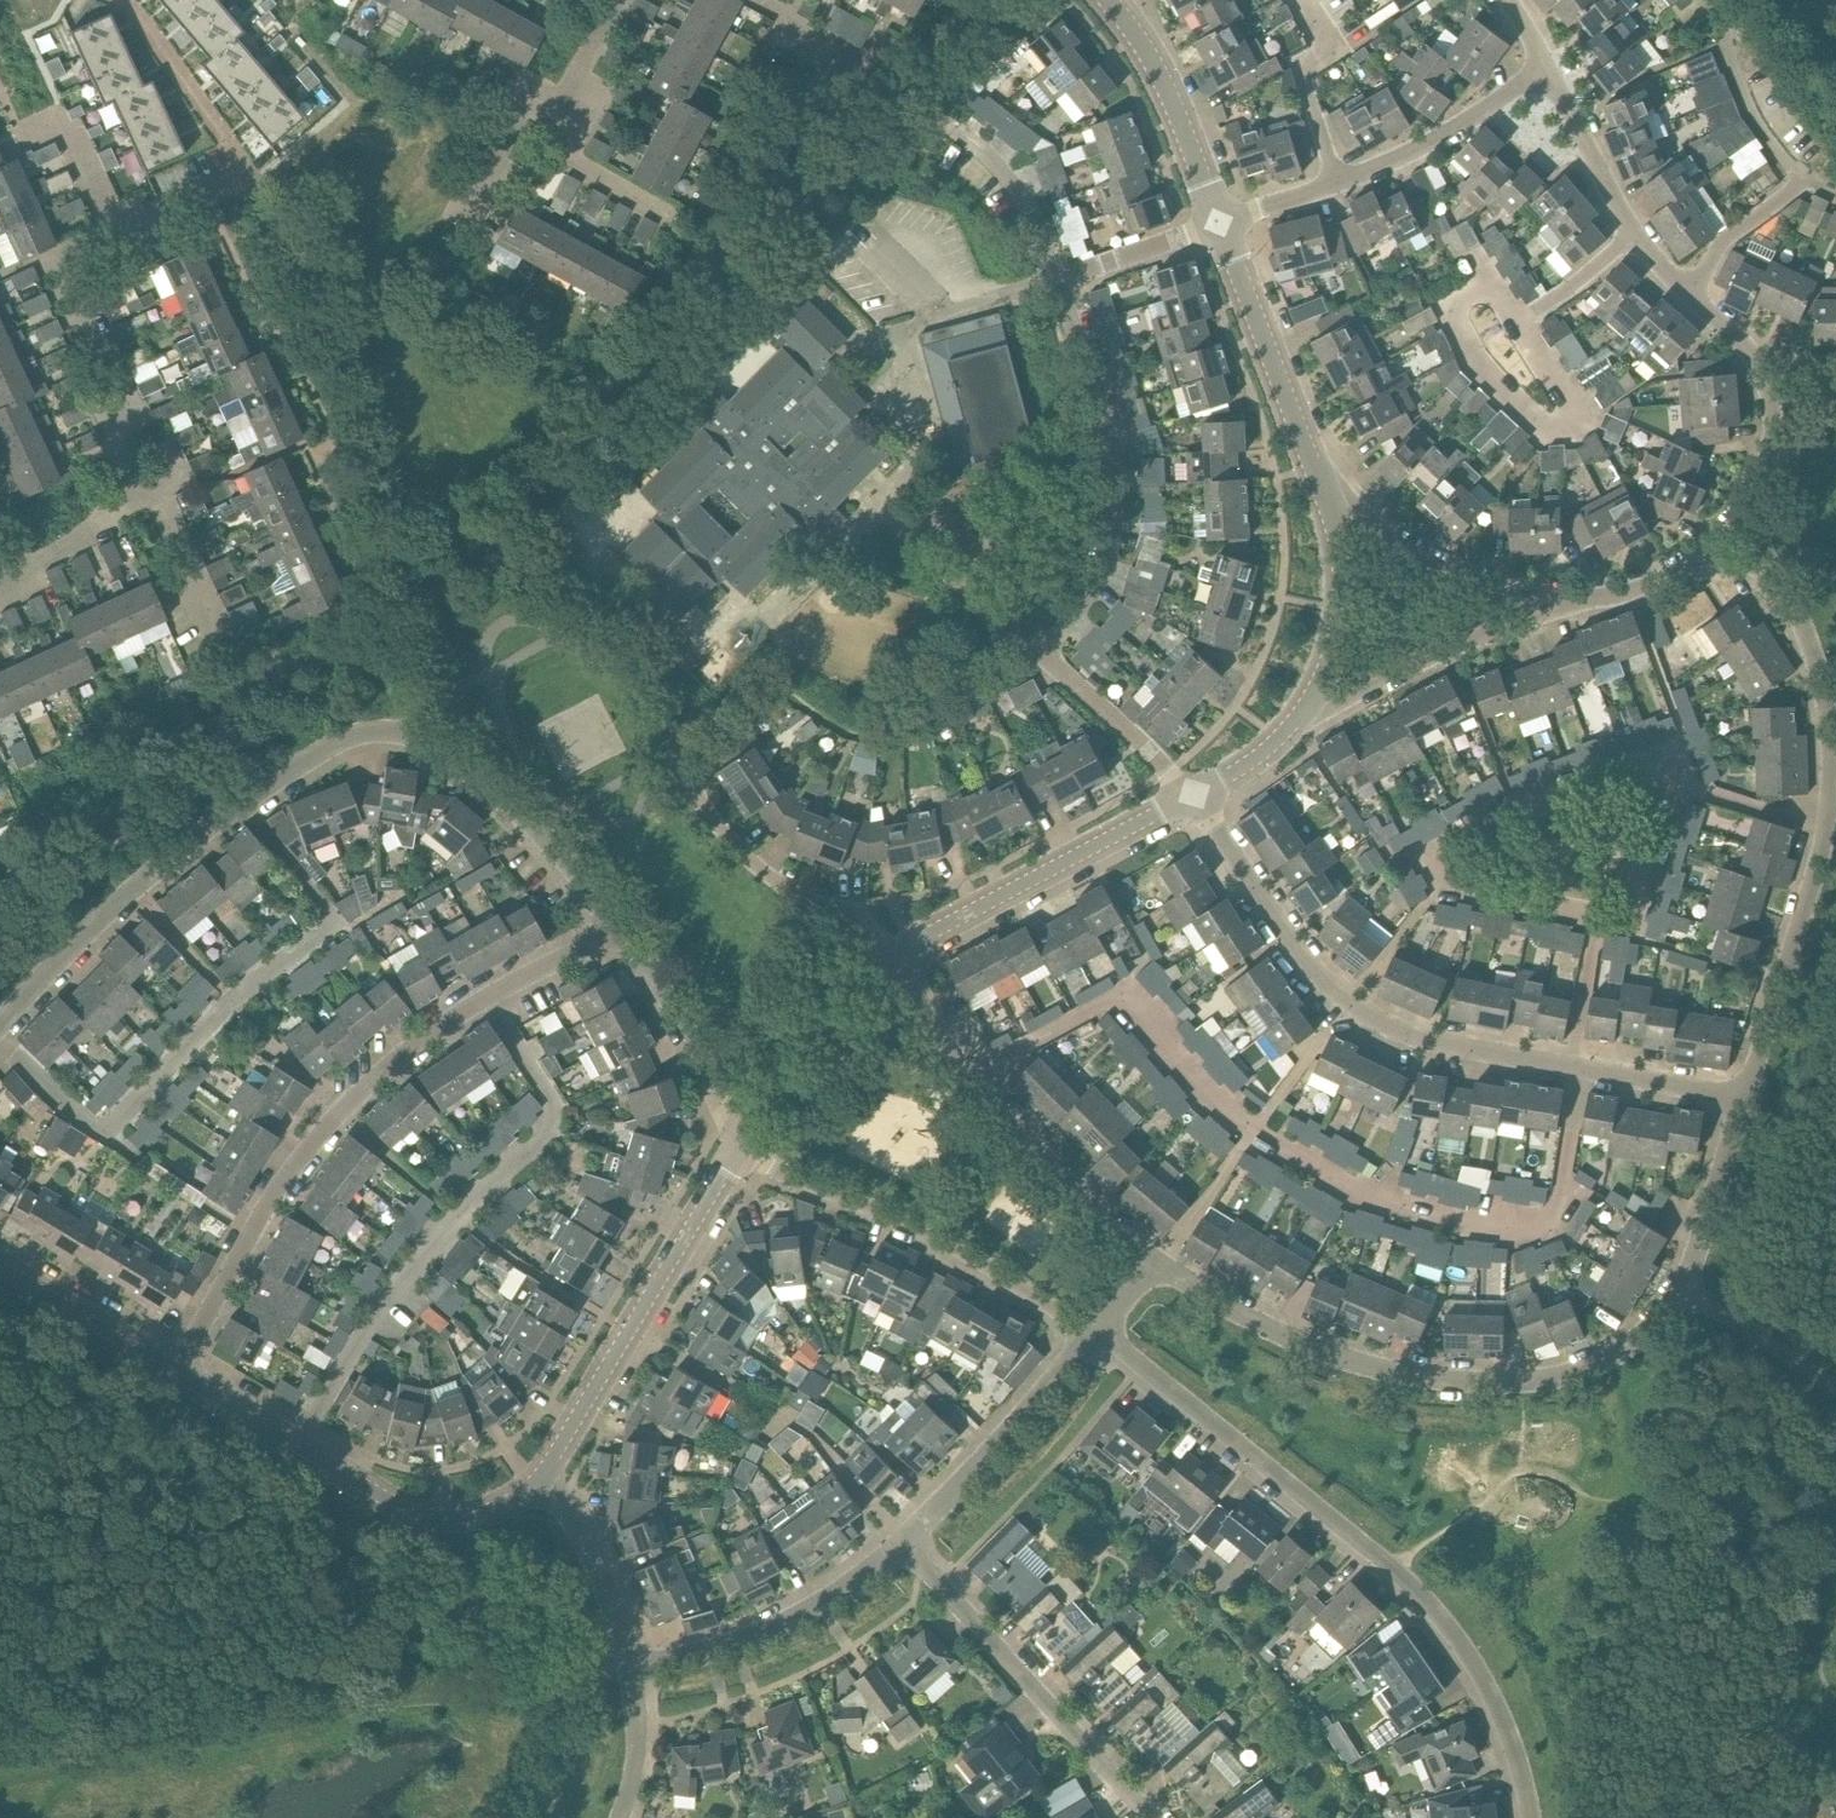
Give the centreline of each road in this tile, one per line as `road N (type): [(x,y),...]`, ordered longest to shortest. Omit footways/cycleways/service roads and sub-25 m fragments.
road 1 (residential): [(1141,1254),(1240,1315),(1351,1361),(1418,1377),(1575,1375),(1624,1352),(1673,1306),(1747,1093)]
road 2 (residential): [(610,929),(505,801),(448,752),(398,733),(360,733),(213,819),(74,947),(0,1029)]
road 3 (residential): [(1530,1817),(1495,1693),(1431,1602),(1091,1330)]
road 4 (residential): [(1747,1093),(1419,1036),(1334,997),(1259,898),(1198,798)]
road 5 (residential): [(1747,1093),(1827,826),(1834,744),(1816,641),(1775,571),(1728,534)]
road 6 (residential): [(297,1446),(434,1237),(556,1110),(550,1085),(488,1001)]
road 7 (residential): [(170,1365),(257,1212),(350,1098),(488,1001)]
road 8 (tertiary): [(544,1483),(746,1139)]
road 9 (residential): [(1091,1330),(746,1139)]
road 10 (residential): [(899,950),(981,1081),(1141,1254)]
road 11 (residential): [(1161,1817),(897,1542)]
road 12 (residential): [(1683,284),(1809,185),(1730,50),(1716,0)]
road 13 (tertiary): [(899,950),(1198,798)]
road 14 (residential): [(1491,281),(1461,303),(1458,329),(1499,391),(1544,425),(1559,425),(1572,410),(1522,325)]
road 15 (residential): [(112,236),(65,259),(131,400),(116,441),(134,491)]
road 16 (residential): [(630,1669),(742,1634),(842,1585),(897,1542)]
road 17 (residential): [(677,766),(740,849),(783,883),(869,922),(899,950)]
road 18 (residential): [(1319,466),(1383,525),(1465,580),(1564,605)]
road 19 (residential): [(897,1542),(1091,1330)]
road 20 (residential): [(1306,705),(1564,605)]
road 21 (tertiary): [(297,1446),(431,1517),(497,1510),(544,1483)]
road 22 (tertiary): [(1319,466),(1224,220)]
road 23 (residential): [(746,1139),(610,929)]
road 24 (tertiary): [(1306,705),(1332,650),(1344,595),(1340,534),(1319,466)]
road 25 (tertiary): [(746,1139),(811,1019),(899,950)]
road 26 (tertiary): [(1224,220),(1166,73),(1116,0)]
road 27 (residential): [(1337,182),(1454,132),(1547,65)]
road 28 (residential): [(1337,182),(1300,70),(1332,50),(1304,0)]
road 29 (residential): [(544,1483),(584,1538),(630,1669)]
road 30 (tertiary): [(0,1264),(170,1365)]
road 31 (residential): [(1547,65),(1632,238)]
road 32 (residential): [(670,229),(564,159),(580,116),(563,107)]
road 33 (residential): [(15,121),(22,137),(55,120),(112,236)]
road 34 (track): [(630,1669),(600,1686),(531,1817)]
road 35 (residential): [(1564,605),(1690,567),(1728,534)]
road 36 (residential): [(459,215),(528,90),(563,107)]
road 37 (residential): [(221,638),(160,500),(134,491)]
road 38 (residential): [(134,491),(83,534),(0,582)]
road 39 (residential): [(251,173),(112,236)]
road 40 (tertiary): [(170,1365),(297,1446)]
road 41 (residential): [(630,1669),(635,1775),(625,1817)]
road 42 (residential): [(1760,486),(1758,374),(1745,342)]
road 43 (tertiary): [(1198,798),(1274,742),(1306,705)]
road 44 (residential): [(488,1001),(610,929)]
road 45 (residential): [(869,82),(789,34),(756,0)]
road 46 (residential): [(1522,325),(1632,238)]
road 47 (residential): [(1760,486),(1835,392)]

